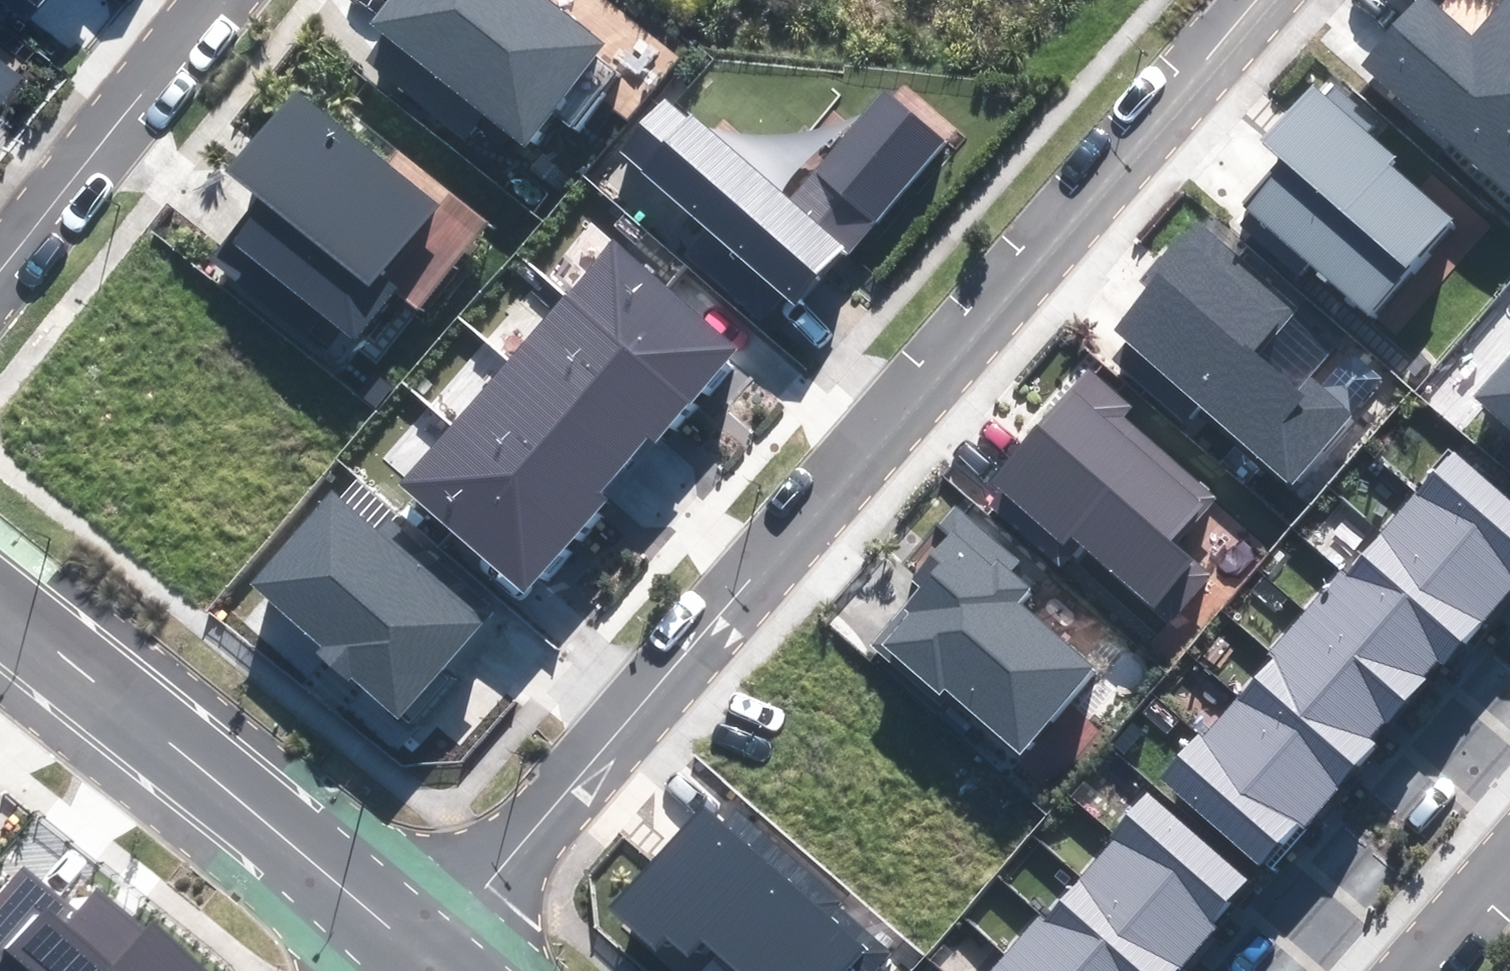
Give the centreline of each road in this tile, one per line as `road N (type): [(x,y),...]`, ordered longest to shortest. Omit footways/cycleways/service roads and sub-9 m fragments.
road 1 (residential): [(1256,0),(1035,237),(424,957)]
road 2 (residential): [(424,957),(0,609)]
road 3 (residential): [(222,0),(0,279)]
road 4 (residential): [(1419,970),(1509,864)]

